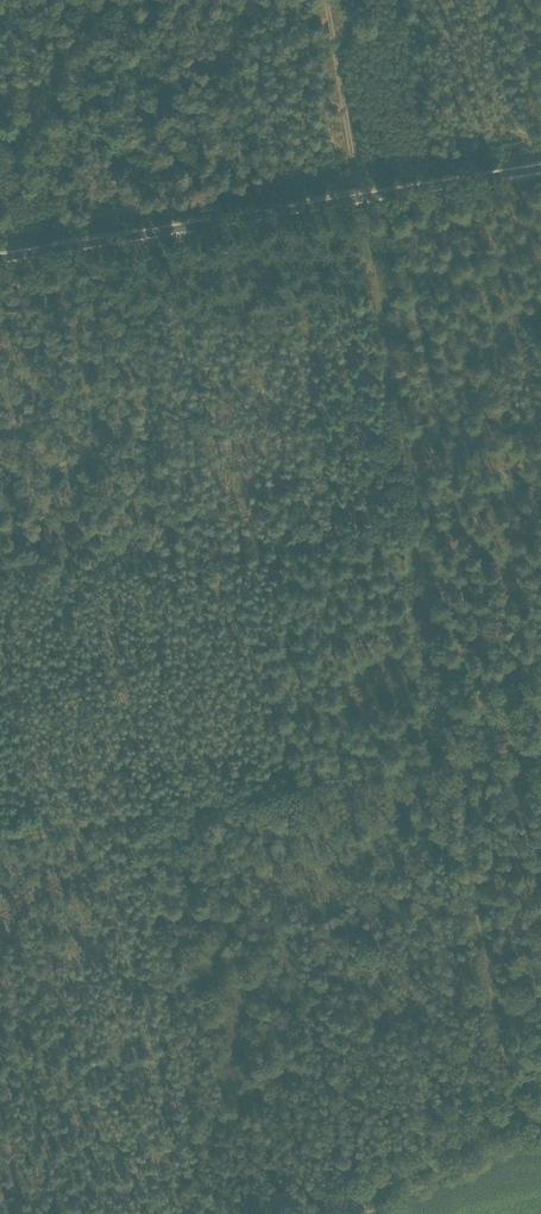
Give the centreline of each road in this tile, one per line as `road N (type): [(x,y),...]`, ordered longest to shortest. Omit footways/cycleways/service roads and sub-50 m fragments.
road 1 (unclassified): [(540,170),(0,258)]
road 2 (track): [(314,1213),(502,1121),(540,1115)]

